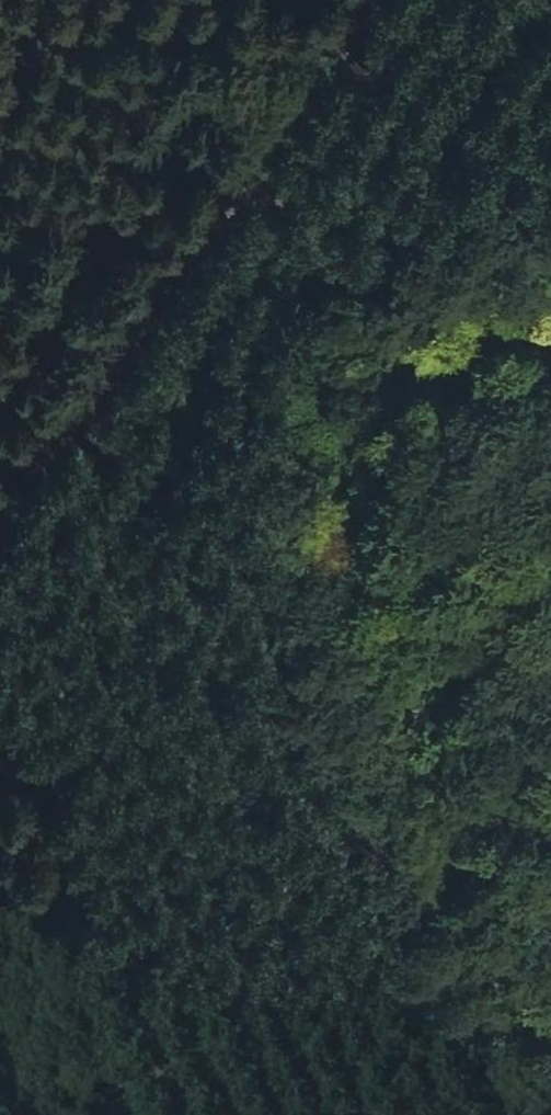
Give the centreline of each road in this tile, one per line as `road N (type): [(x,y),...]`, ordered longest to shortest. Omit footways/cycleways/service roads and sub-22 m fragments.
road 1 (track): [(0,532),(15,492),(374,0)]
road 2 (track): [(550,502),(0,585)]
road 3 (track): [(215,1114),(0,645)]

